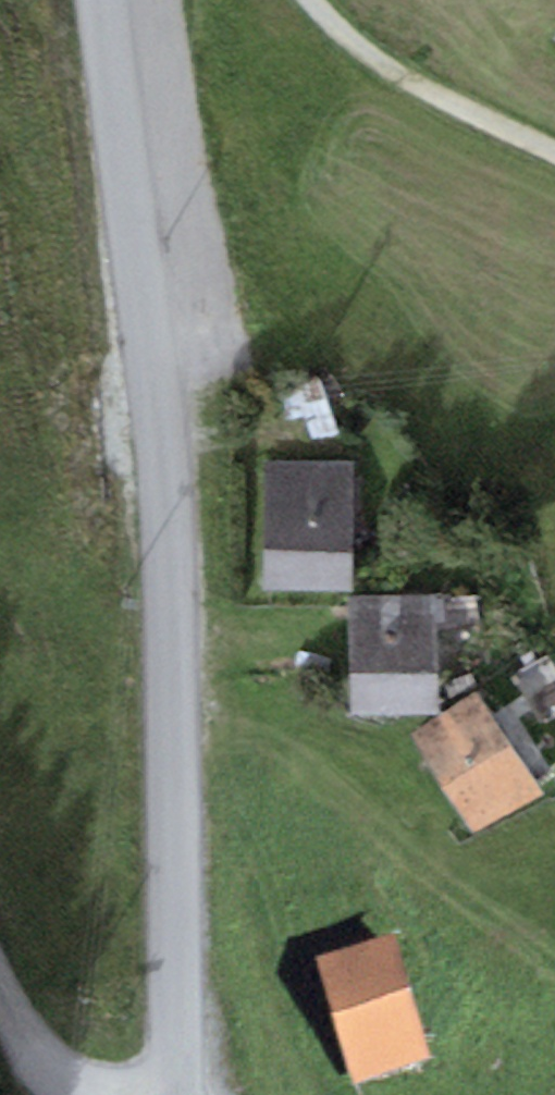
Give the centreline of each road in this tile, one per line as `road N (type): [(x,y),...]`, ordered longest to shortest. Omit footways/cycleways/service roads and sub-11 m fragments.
road 1 (unclassified): [(104,0),(166,442),(187,789)]
road 2 (unclassified): [(187,1094),(187,789)]
road 3 (track): [(306,0),(323,23),(417,93),(554,159)]
road 4 (track): [(90,1094),(41,1070),(0,997)]

